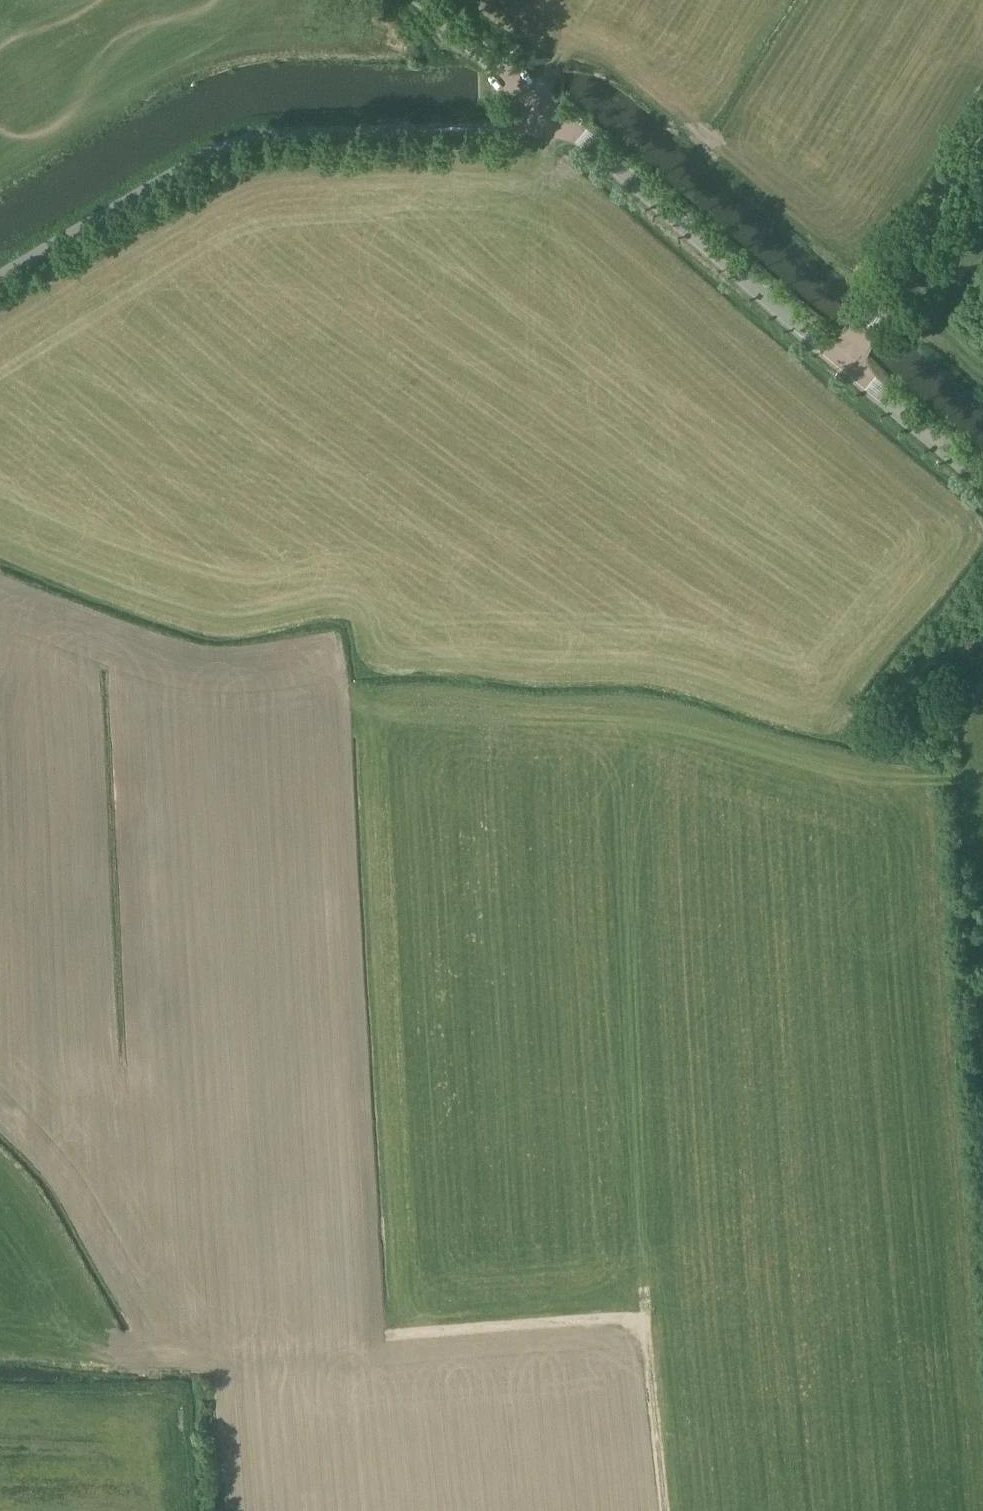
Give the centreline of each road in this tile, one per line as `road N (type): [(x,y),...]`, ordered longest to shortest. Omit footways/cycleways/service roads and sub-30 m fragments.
road 1 (unclassified): [(843,362),(423,0)]
road 2 (unclassified): [(843,362),(982,142)]
road 3 (unclassified): [(982,479),(843,362)]

